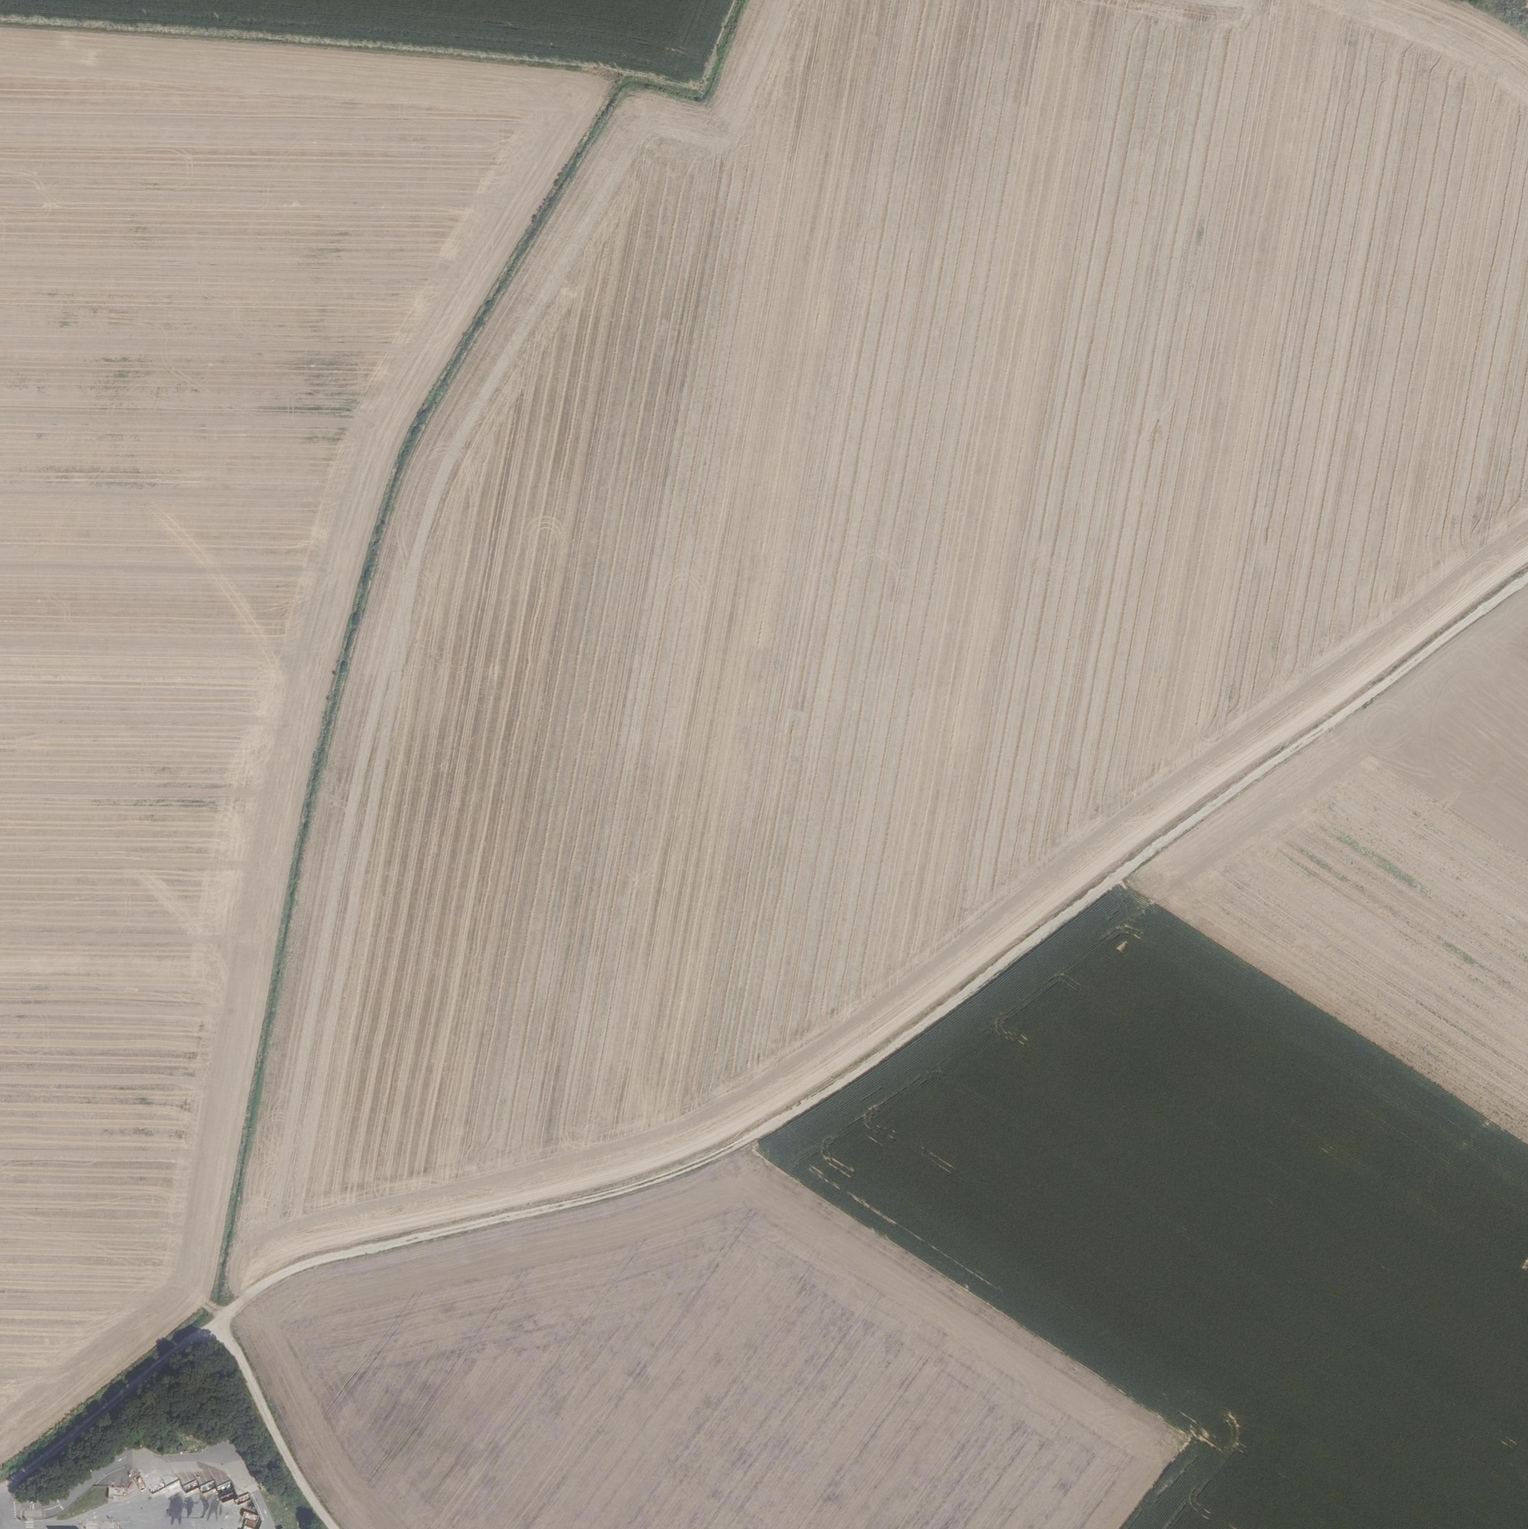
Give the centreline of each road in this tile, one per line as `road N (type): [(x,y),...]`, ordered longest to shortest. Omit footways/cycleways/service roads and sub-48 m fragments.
road 1 (track): [(1527,577),(834,1090),(752,1138),(646,1183),(332,1257),(259,1285),(0,1500)]
road 2 (track): [(221,1322),(310,1504),(330,1528)]

